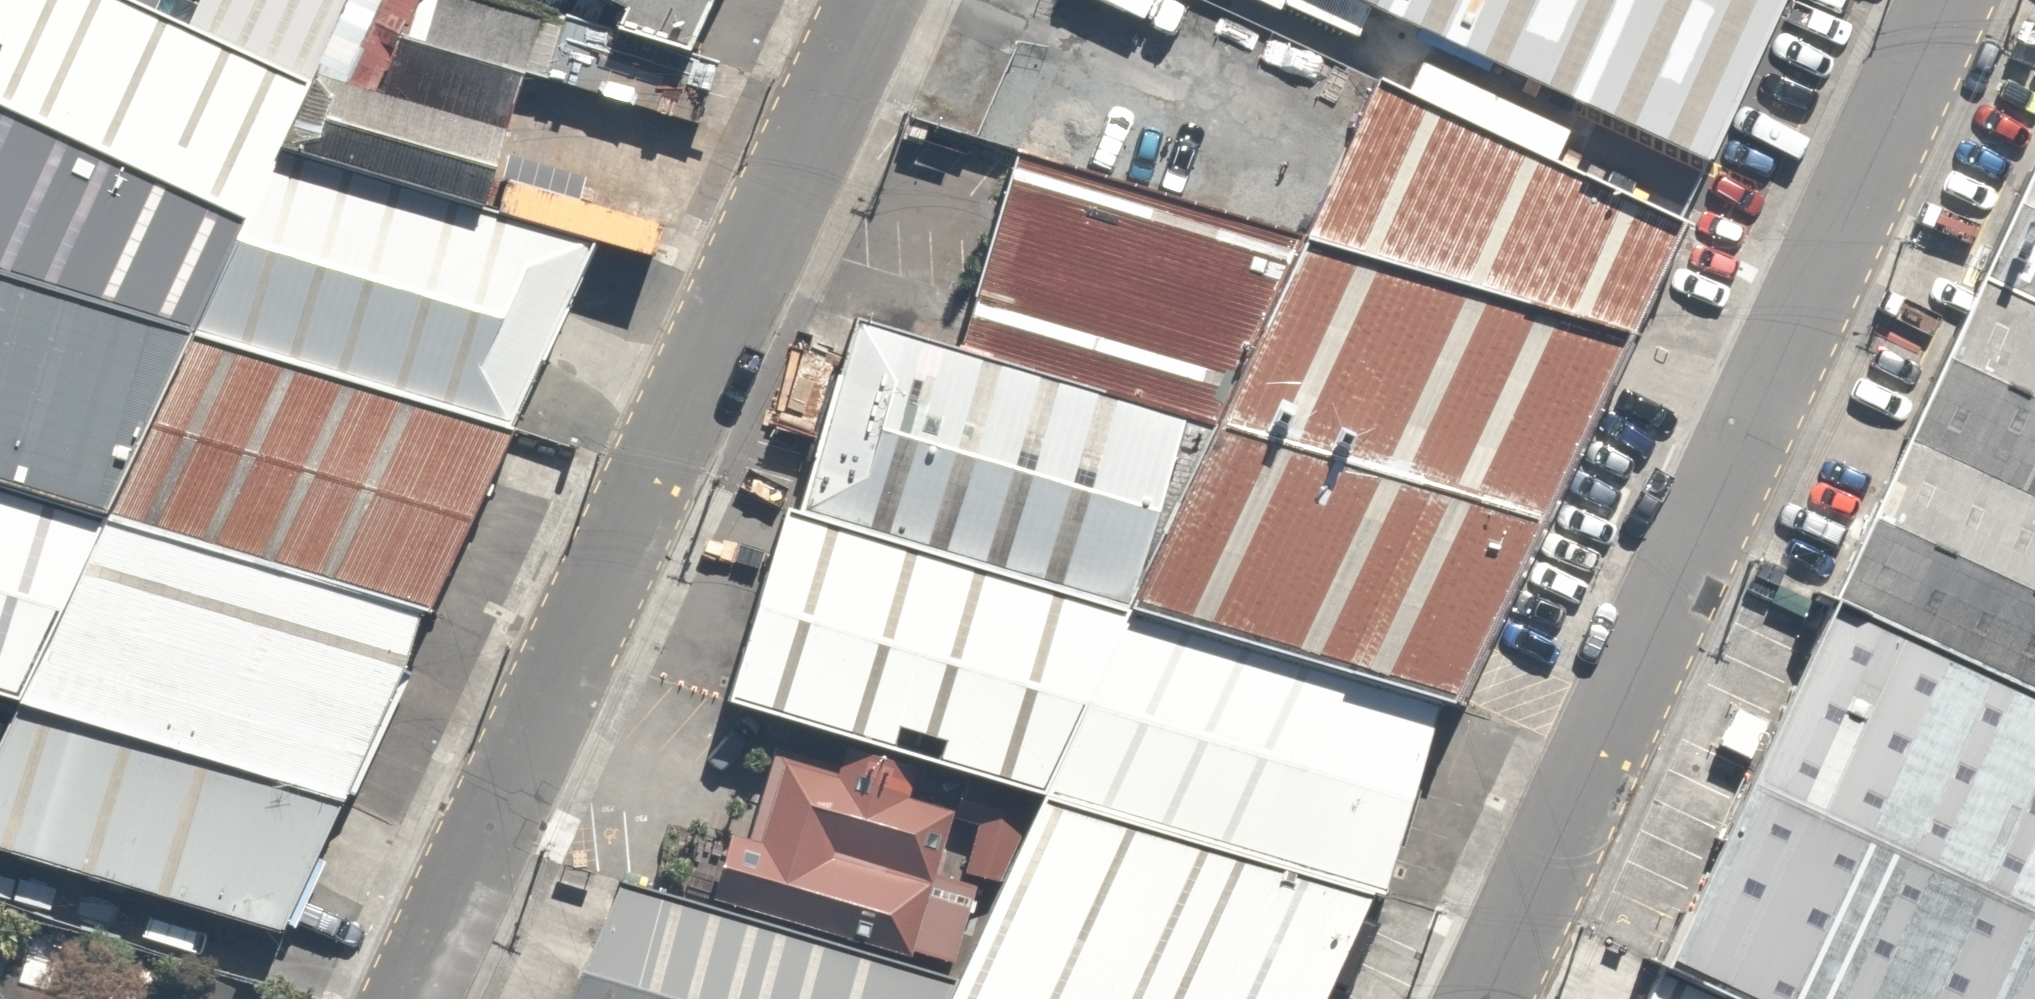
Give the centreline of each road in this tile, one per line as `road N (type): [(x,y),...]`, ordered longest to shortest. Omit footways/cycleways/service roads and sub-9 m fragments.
road 1 (unclassified): [(1950,0),(1487,998)]
road 2 (unclassified): [(404,998),(864,0)]

